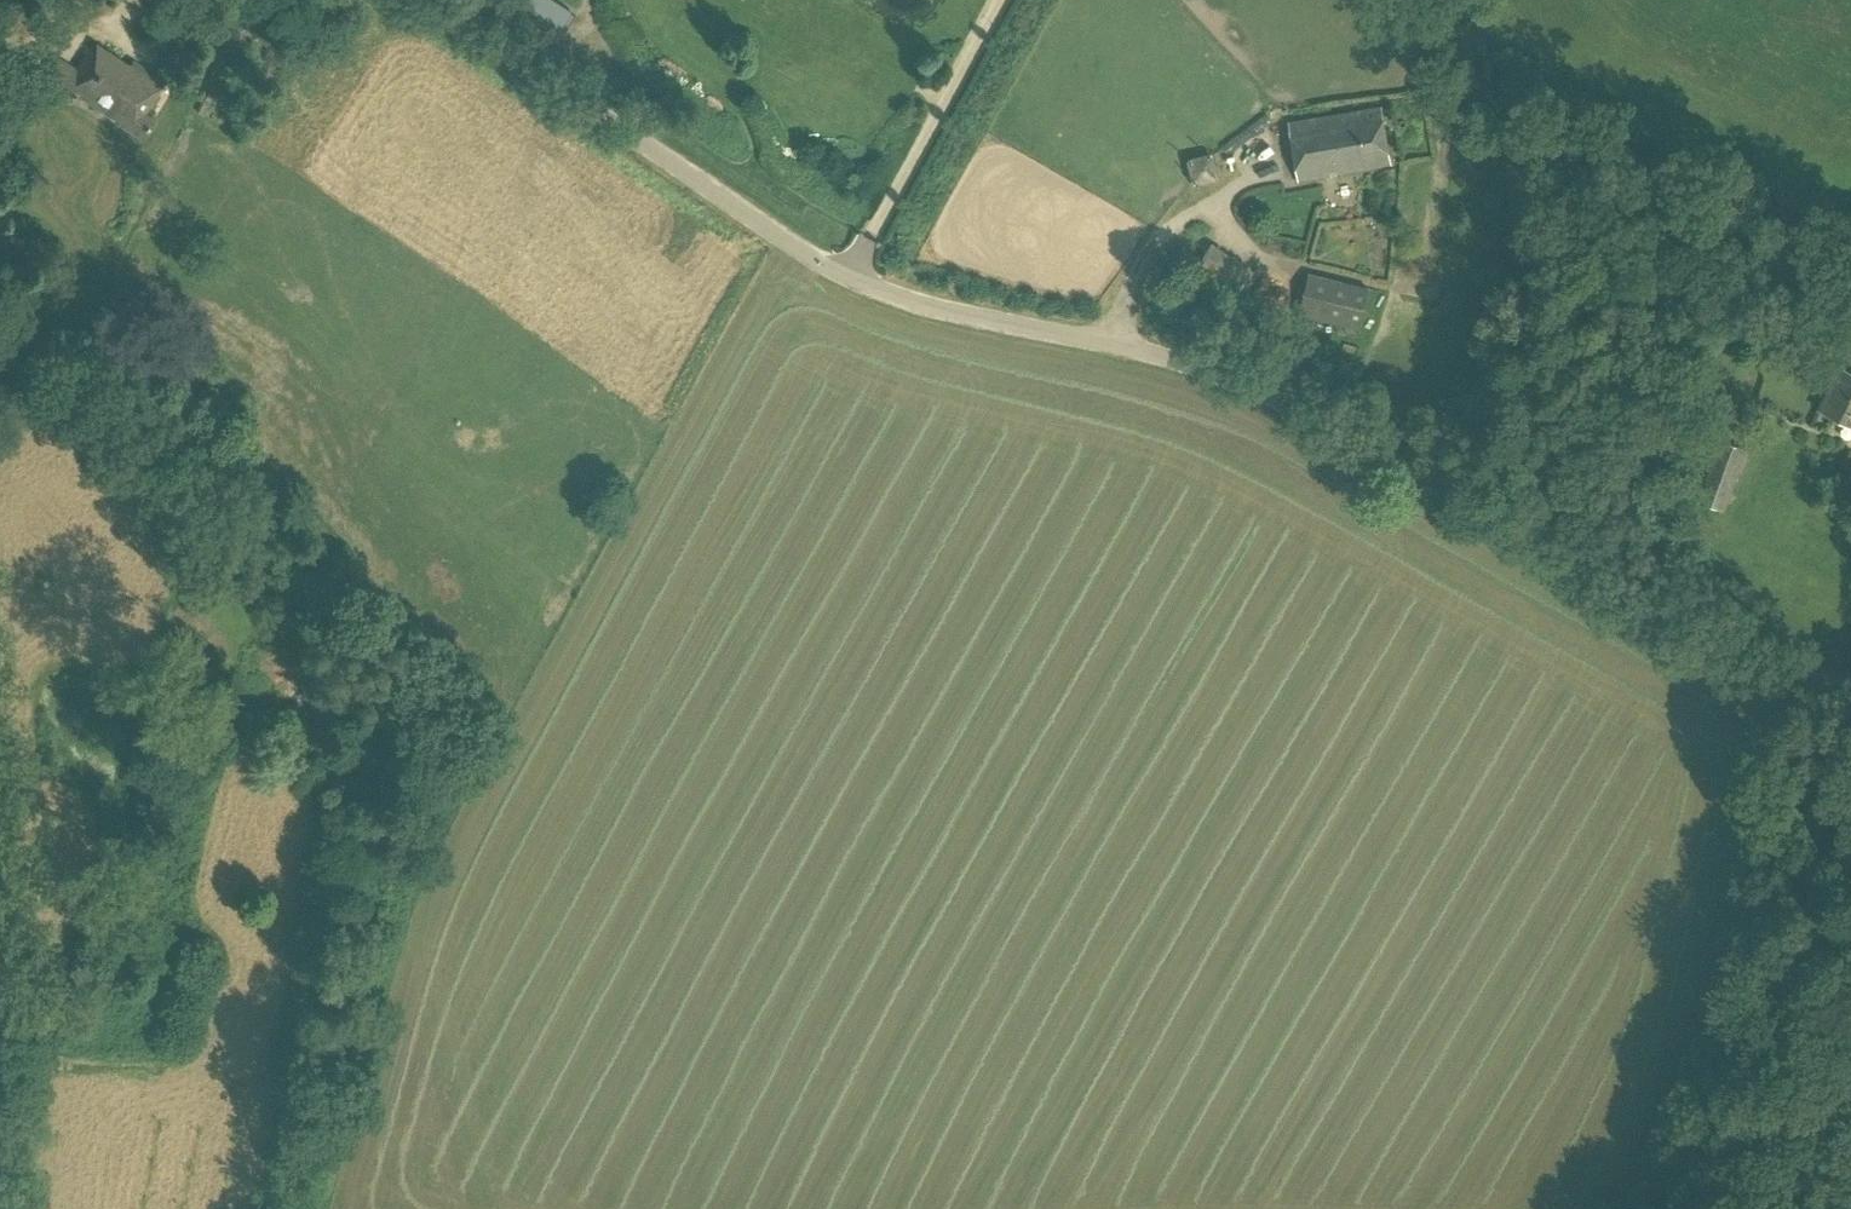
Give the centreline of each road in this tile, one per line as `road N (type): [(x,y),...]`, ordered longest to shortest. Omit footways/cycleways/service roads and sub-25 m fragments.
road 1 (unclassified): [(1850,679),(1770,672),(1734,656),(1241,382),(906,299),(810,257),(434,0)]
road 2 (track): [(1770,672),(1758,958),(1635,1208)]
road 3 (track): [(1722,273),(1850,346)]

